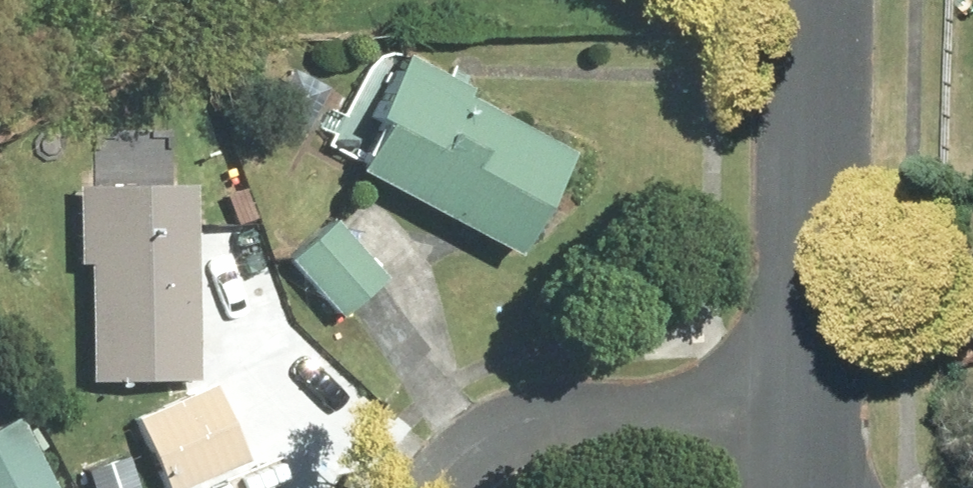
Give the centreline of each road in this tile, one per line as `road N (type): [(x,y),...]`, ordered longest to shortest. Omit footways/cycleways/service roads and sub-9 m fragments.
road 1 (residential): [(803,415),(815,0)]
road 2 (residential): [(440,487),(446,459),(522,422),(651,410),(803,415)]

